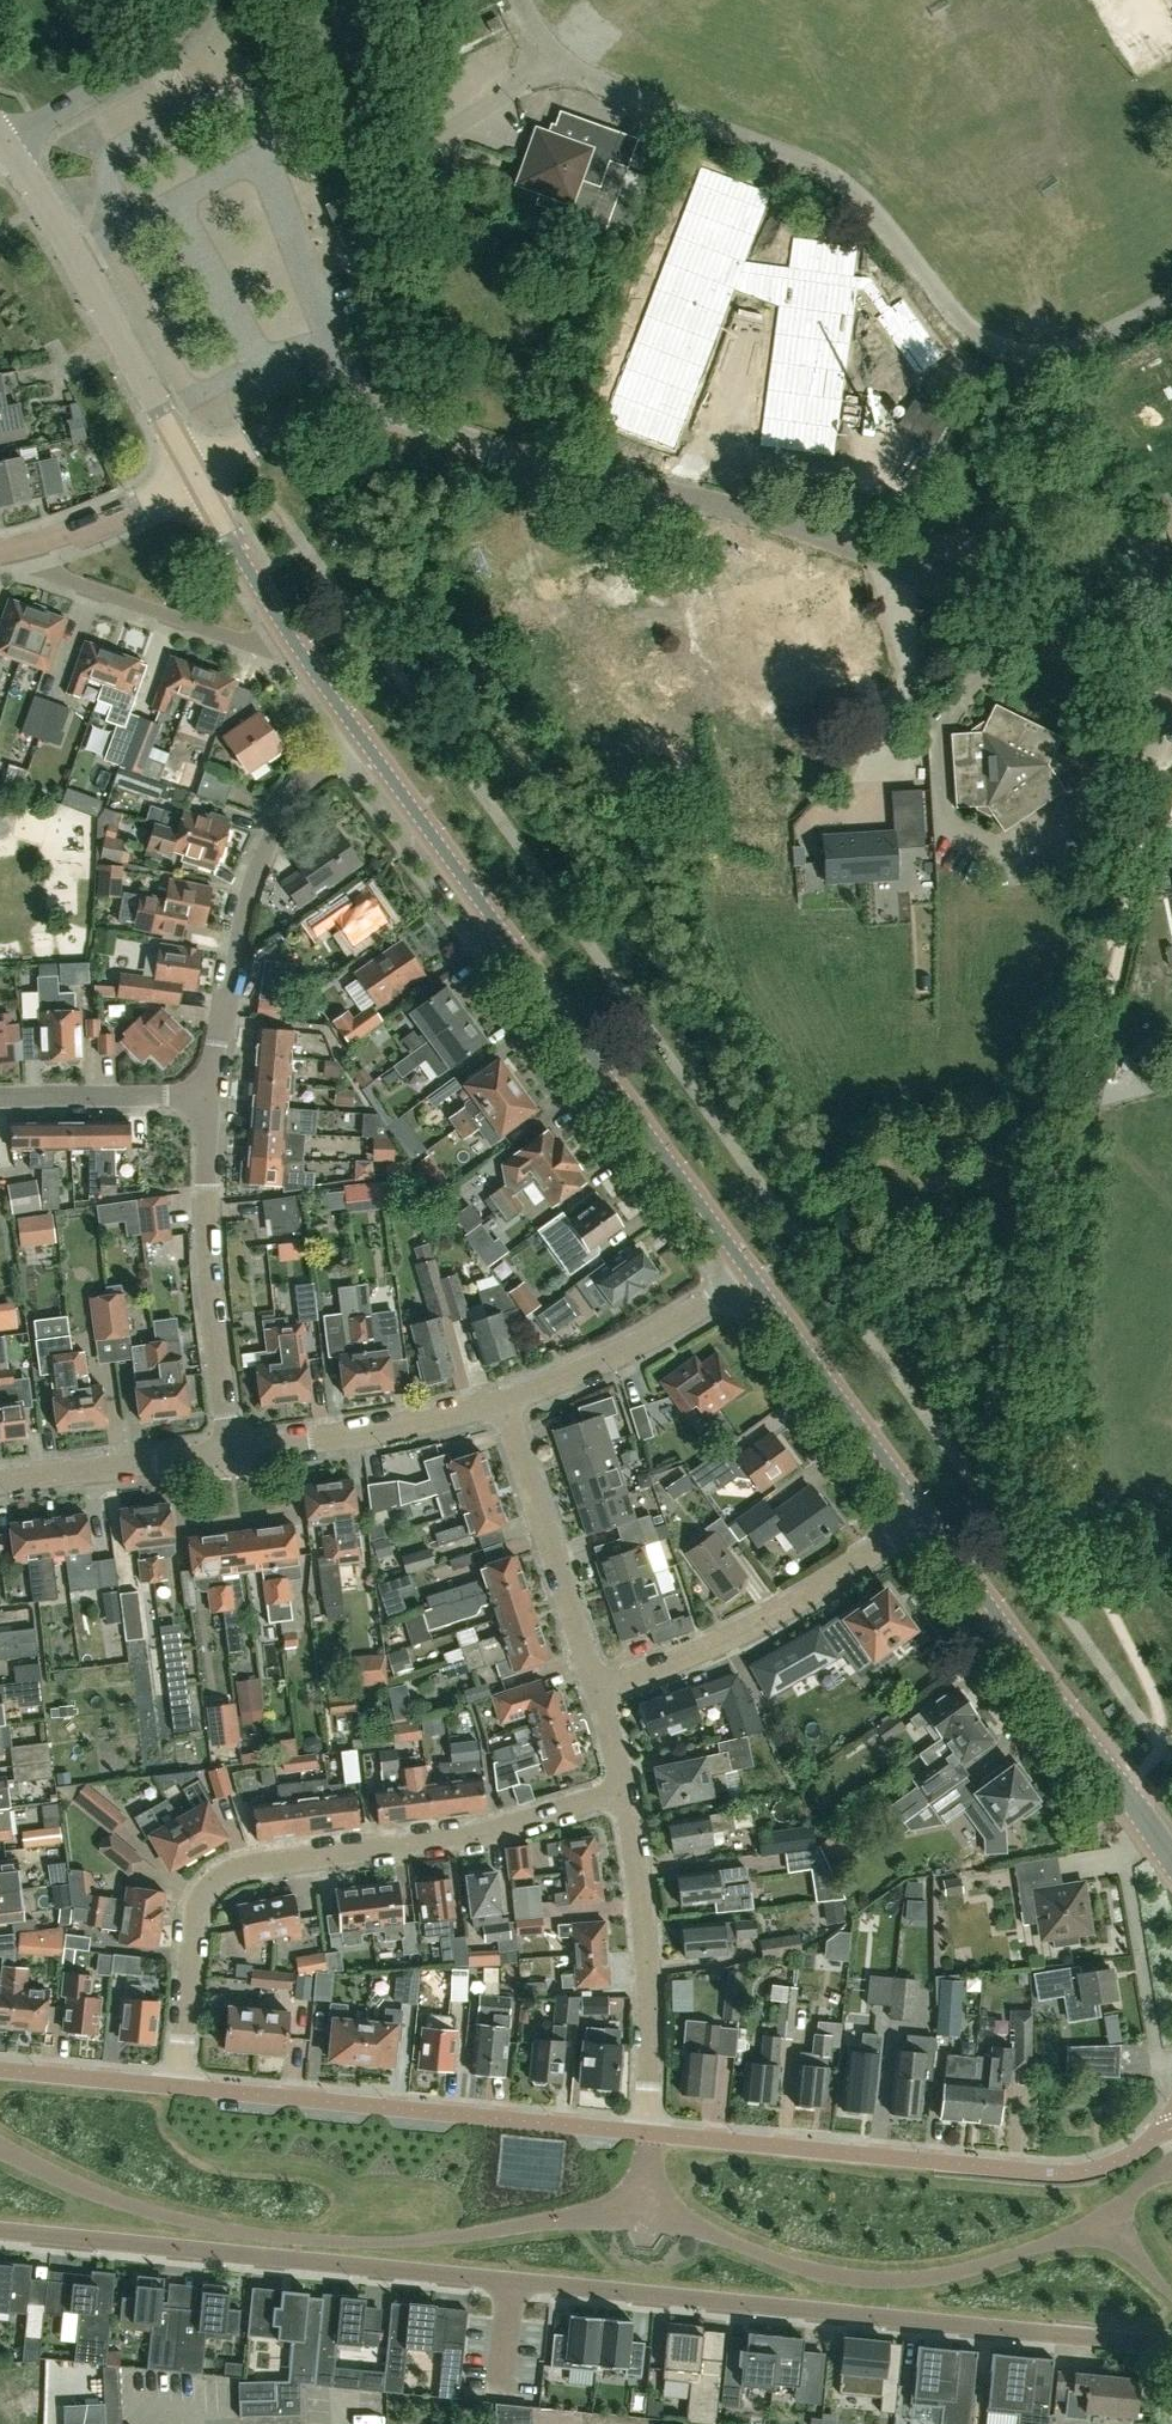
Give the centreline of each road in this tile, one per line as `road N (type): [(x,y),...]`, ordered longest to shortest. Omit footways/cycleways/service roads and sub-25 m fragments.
road 1 (residential): [(1171,2346),(0,2231)]
road 2 (primary): [(1171,2276),(0,2161)]
road 3 (primary): [(0,2190),(1171,2305)]
road 4 (residential): [(197,477),(299,417),(370,411),(489,450),(793,524),(874,553),(1171,717)]
road 5 (track): [(1078,1497),(1062,1349),(1072,1194),(1169,716)]
road 6 (unclassified): [(752,1279),(357,738)]
road 7 (residential): [(181,2088),(190,1934),(212,1882),(257,1865),(499,1830),(619,1793)]
road 8 (residential): [(1171,2128),(1120,2161),(1073,2173),(650,2133)]
road 9 (residential): [(650,2133),(181,2088)]
road 10 (residential): [(206,1098),(261,858),(285,812),(357,738)]
road 11 (residential): [(197,477),(78,258),(4,144)]
road 12 (residential): [(597,1687),(725,1642),(929,1521)]
road 13 (residential): [(233,1458),(204,1230),(206,1098)]
road 14 (residential): [(650,2133),(646,1945),(619,1793)]
road 15 (unclassified): [(1125,1785),(929,1521)]
road 16 (unclassified): [(929,1521),(752,1279)]
road 17 (residential): [(295,651),(262,650),(58,580),(20,546)]
road 18 (residential): [(597,1687),(507,1404)]
road 19 (residential): [(233,1458),(507,1404)]
road 20 (residential): [(507,1404),(752,1279)]
road 21 (track): [(1168,1732),(1091,1574),(1078,1497)]
road 22 (unclassified): [(4,144),(152,55),(196,0)]
road 23 (residential): [(0,1483),(233,1458)]
road 24 (residential): [(0,1099),(206,1098)]
road 25 (unclassified): [(295,651),(197,477)]
road 26 (unclassified): [(20,546),(108,520),(197,477)]
road 27 (residential): [(181,2088),(0,2070)]

